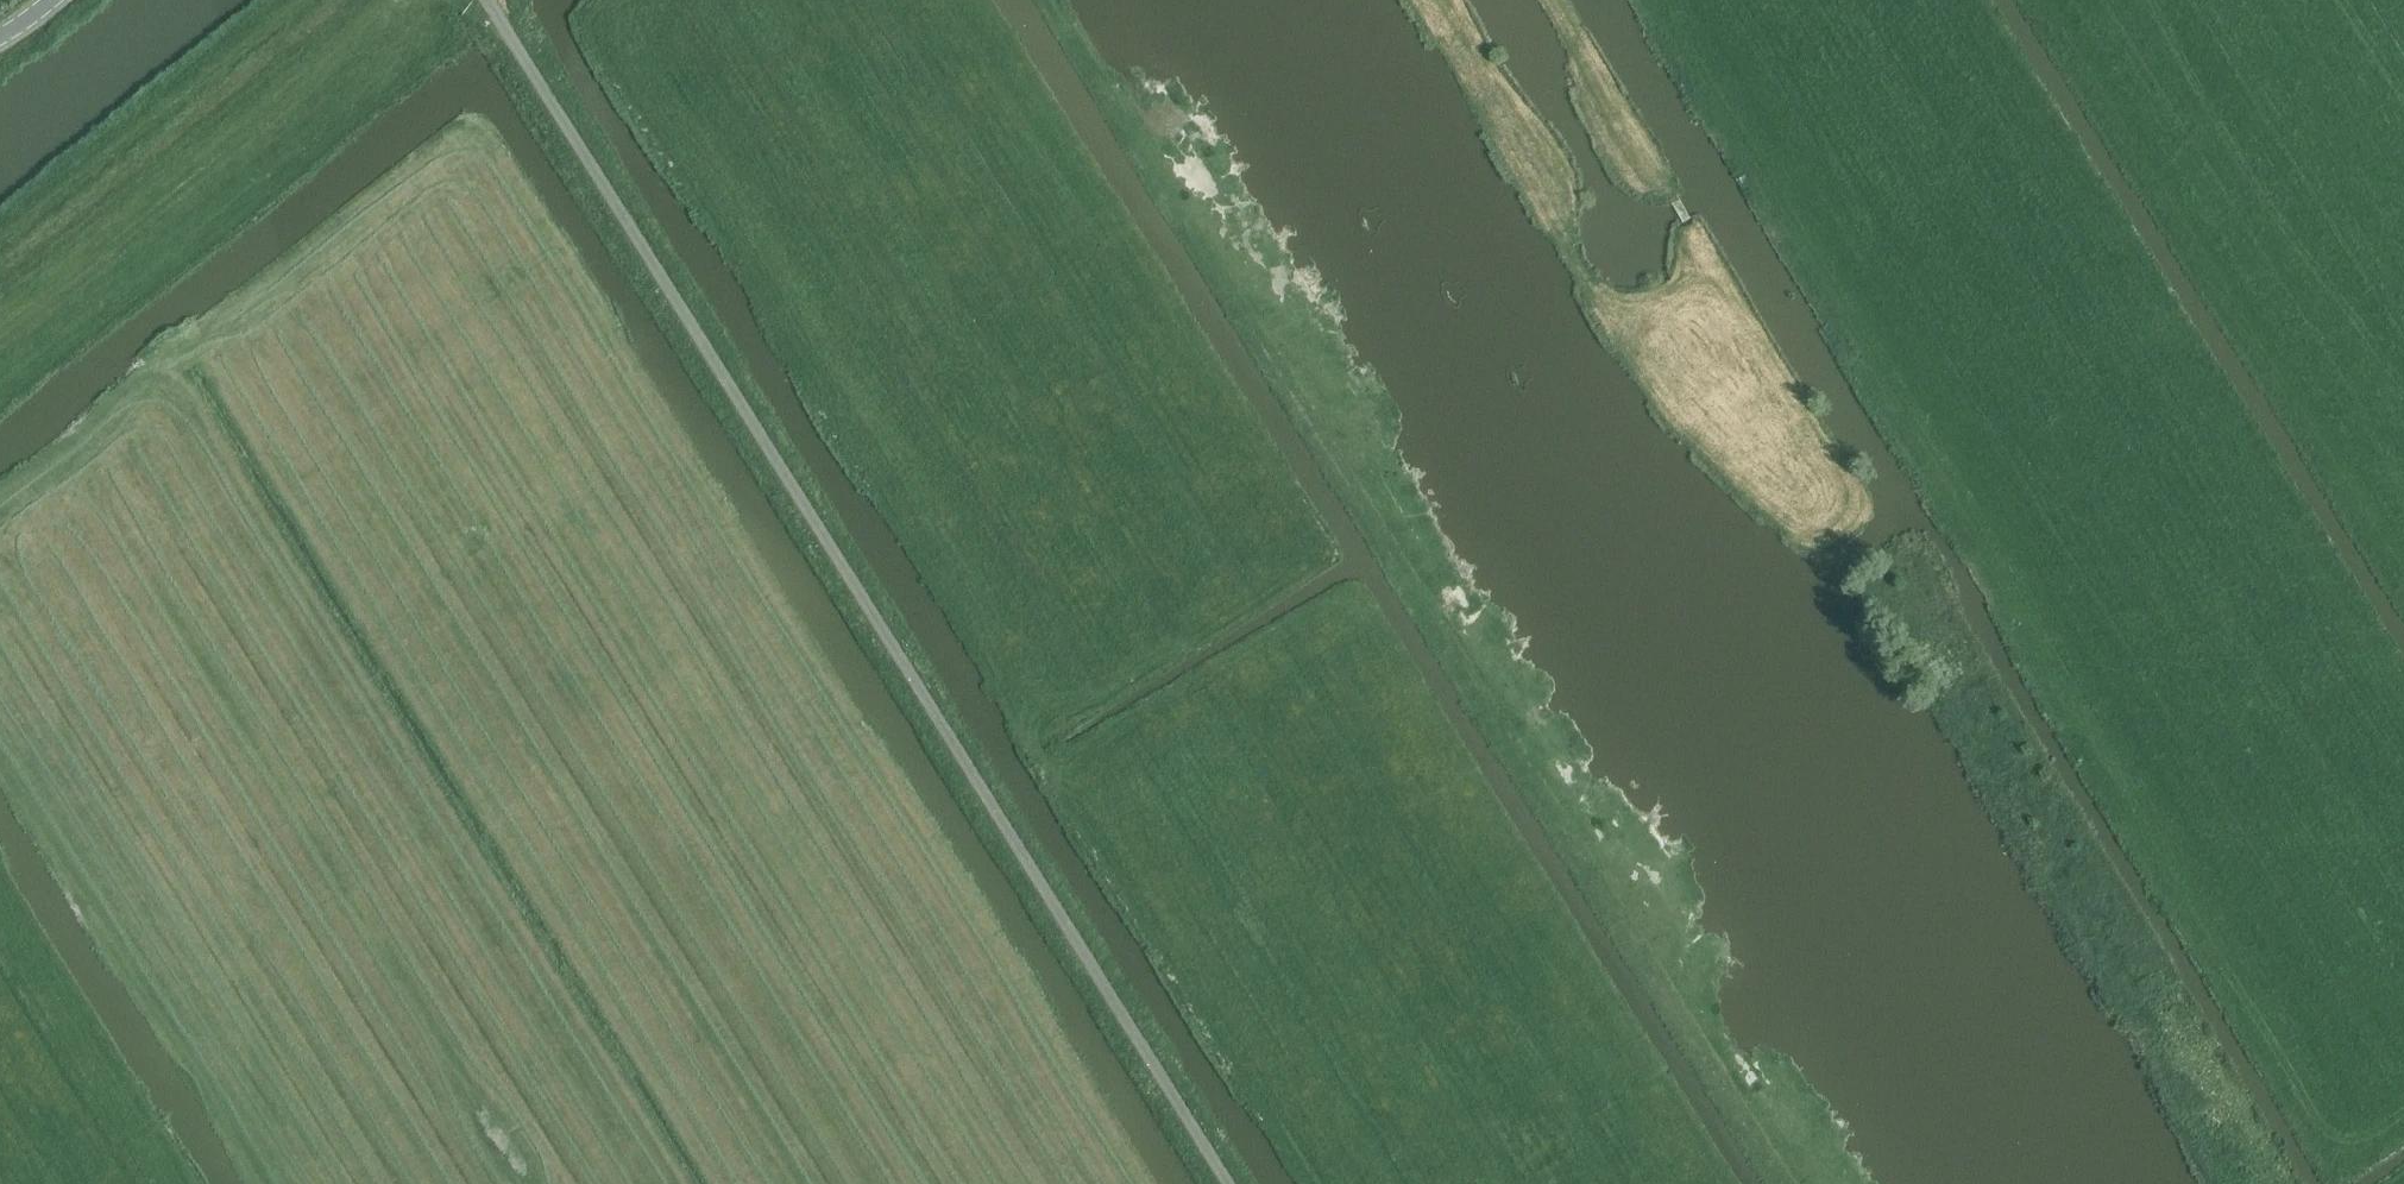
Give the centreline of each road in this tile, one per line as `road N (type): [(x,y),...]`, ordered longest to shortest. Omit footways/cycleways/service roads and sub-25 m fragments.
road 1 (unclassified): [(1228,1183),(489,0)]

